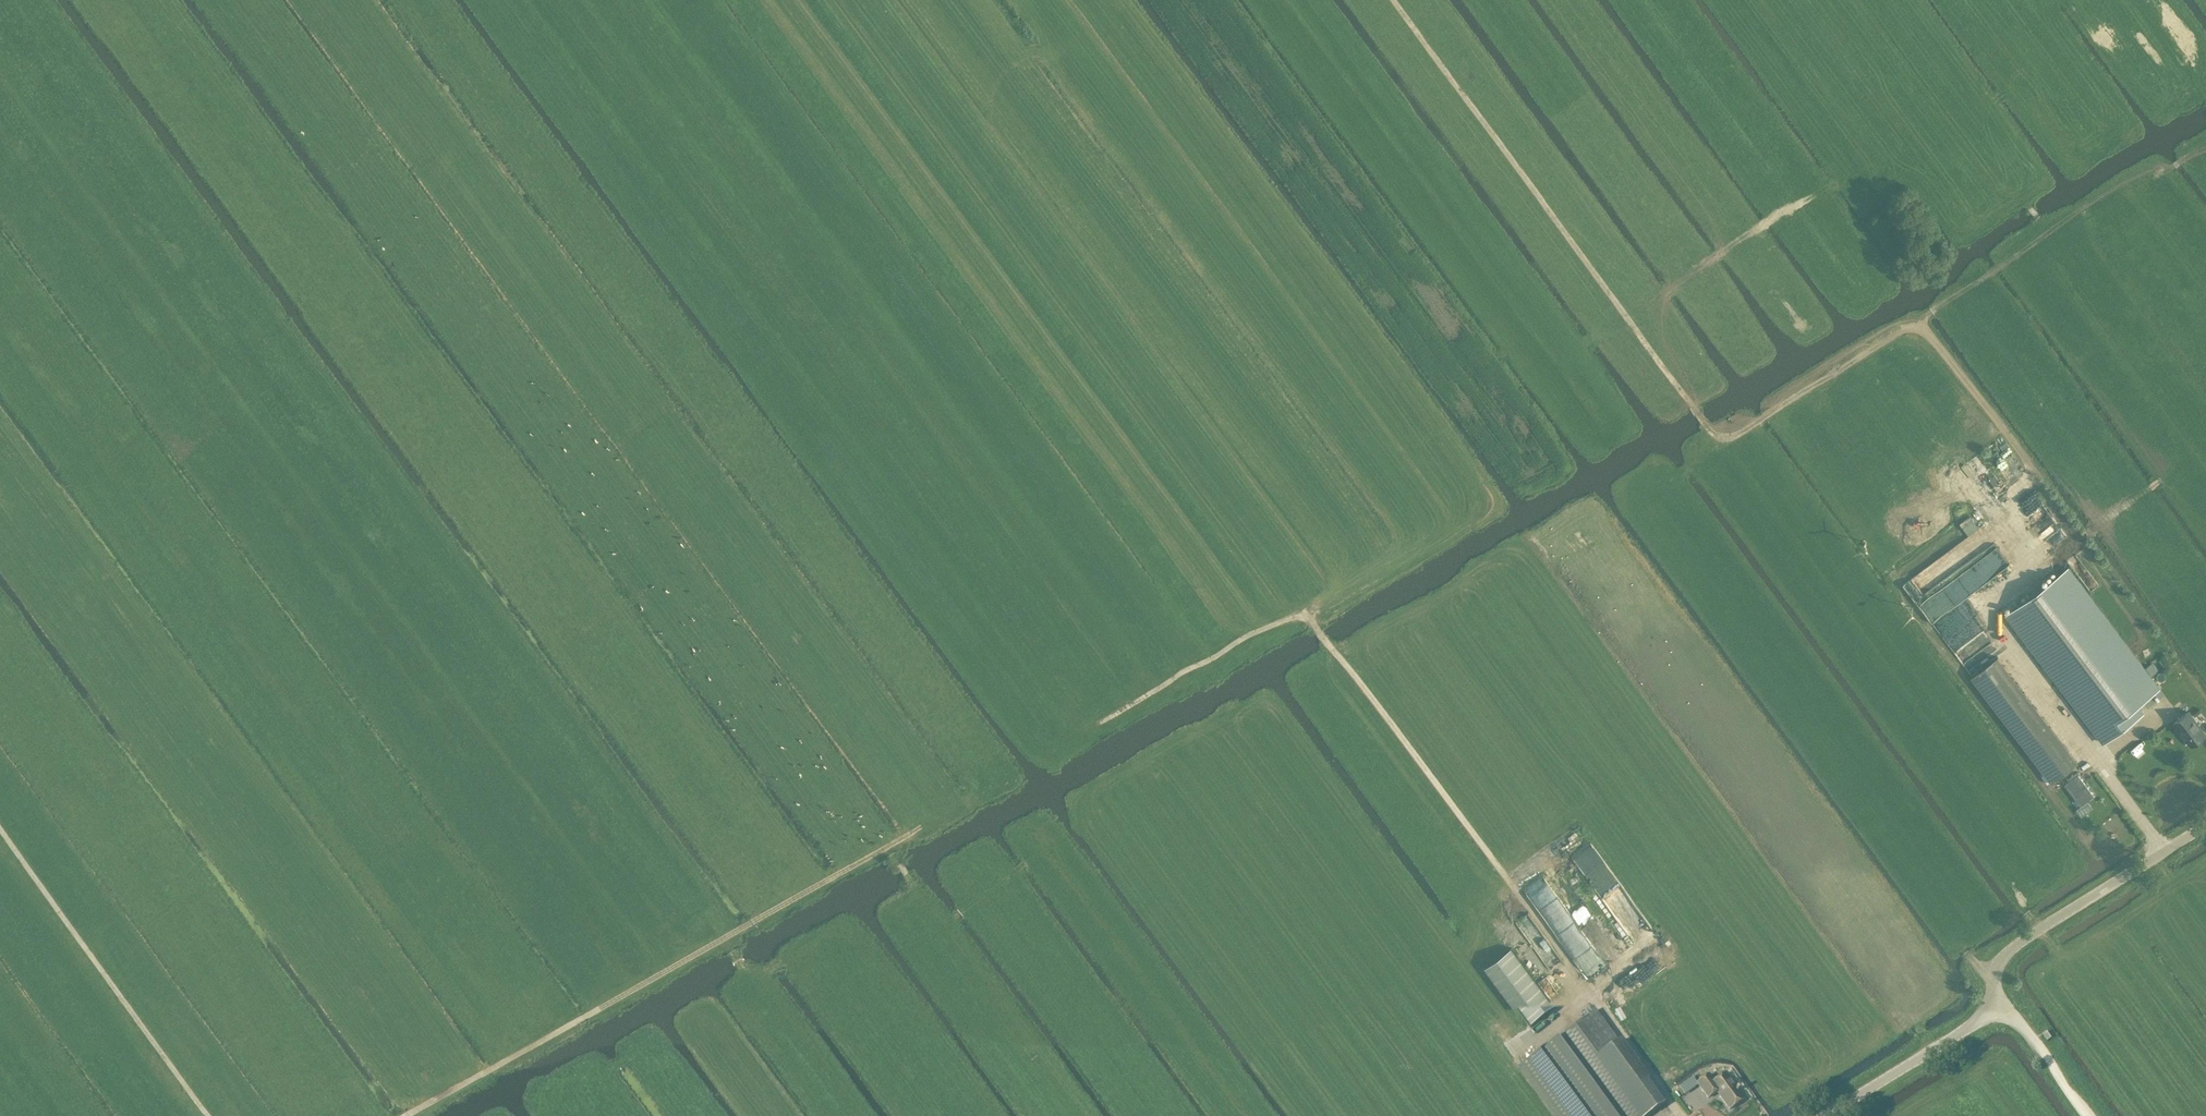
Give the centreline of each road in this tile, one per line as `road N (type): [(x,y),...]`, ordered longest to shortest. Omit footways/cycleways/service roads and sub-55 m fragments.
road 1 (track): [(2008,518),(1997,503),(2035,477),(1925,330),(1890,333),(1737,433),(1715,434),(1391,0)]
road 2 (track): [(1326,640),(1591,991)]
road 3 (track): [(0,831),(204,1115)]
road 4 (unclassified): [(1990,999),(1999,963),(2012,949),(2205,826)]
road 5 (track): [(1326,640),(1302,617),(1273,621),(1091,724)]
road 6 (track): [(406,1115),(642,984)]
road 7 (unclassified): [(1827,1115),(1974,1025),(1990,999)]
road 8 (unclassified): [(2089,1115),(2027,1033),(1990,999)]

